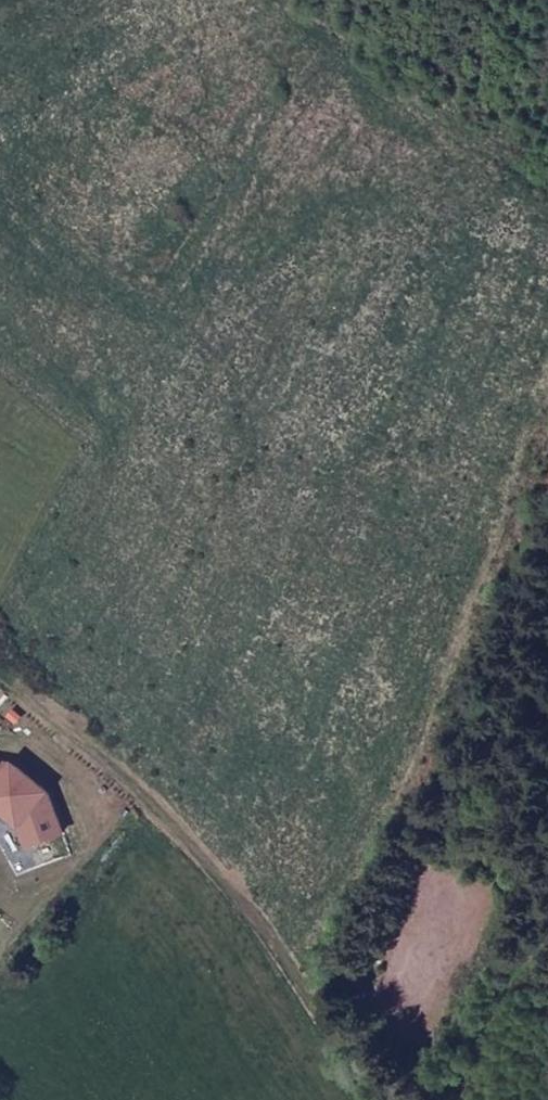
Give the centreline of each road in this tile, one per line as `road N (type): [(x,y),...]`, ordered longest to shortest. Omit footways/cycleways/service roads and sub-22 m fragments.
road 1 (track): [(0,687),(170,830),(375,1099)]

